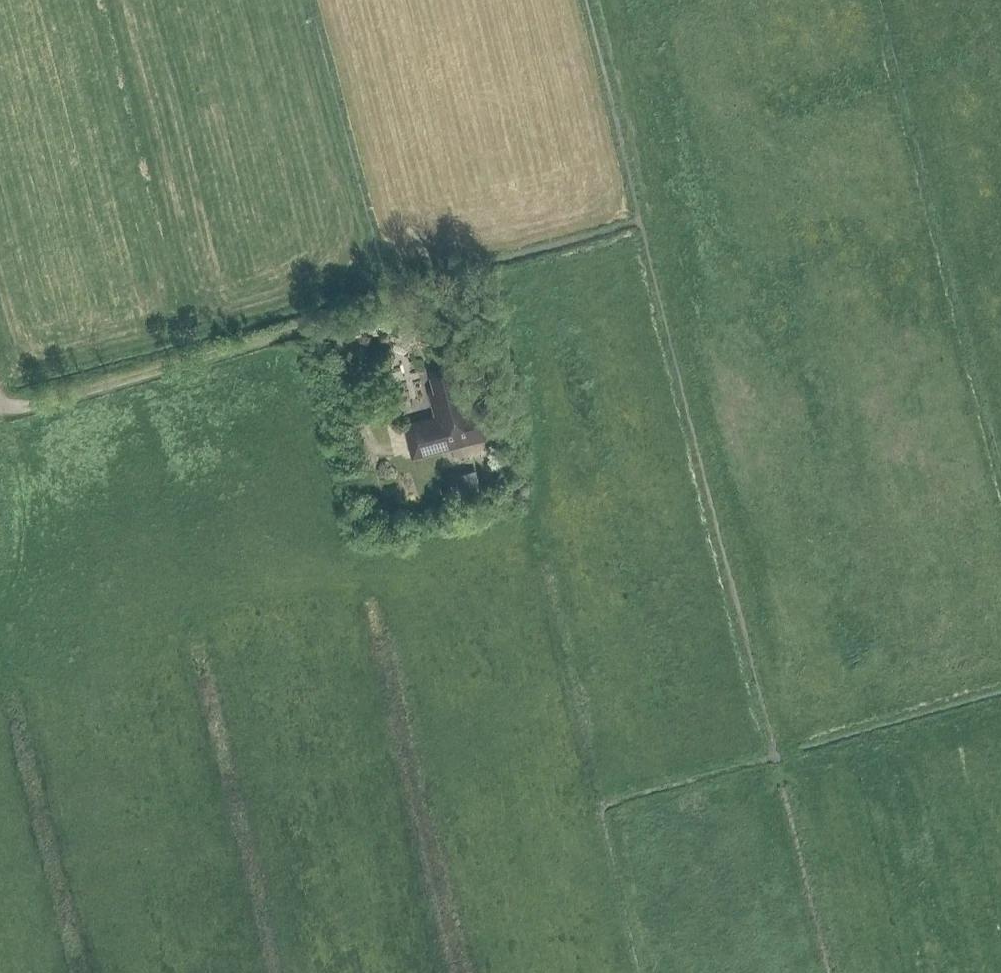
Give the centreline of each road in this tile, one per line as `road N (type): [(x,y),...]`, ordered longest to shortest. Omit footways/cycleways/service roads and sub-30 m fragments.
road 1 (track): [(0,403),(31,407),(322,320),(340,323),(373,459)]

